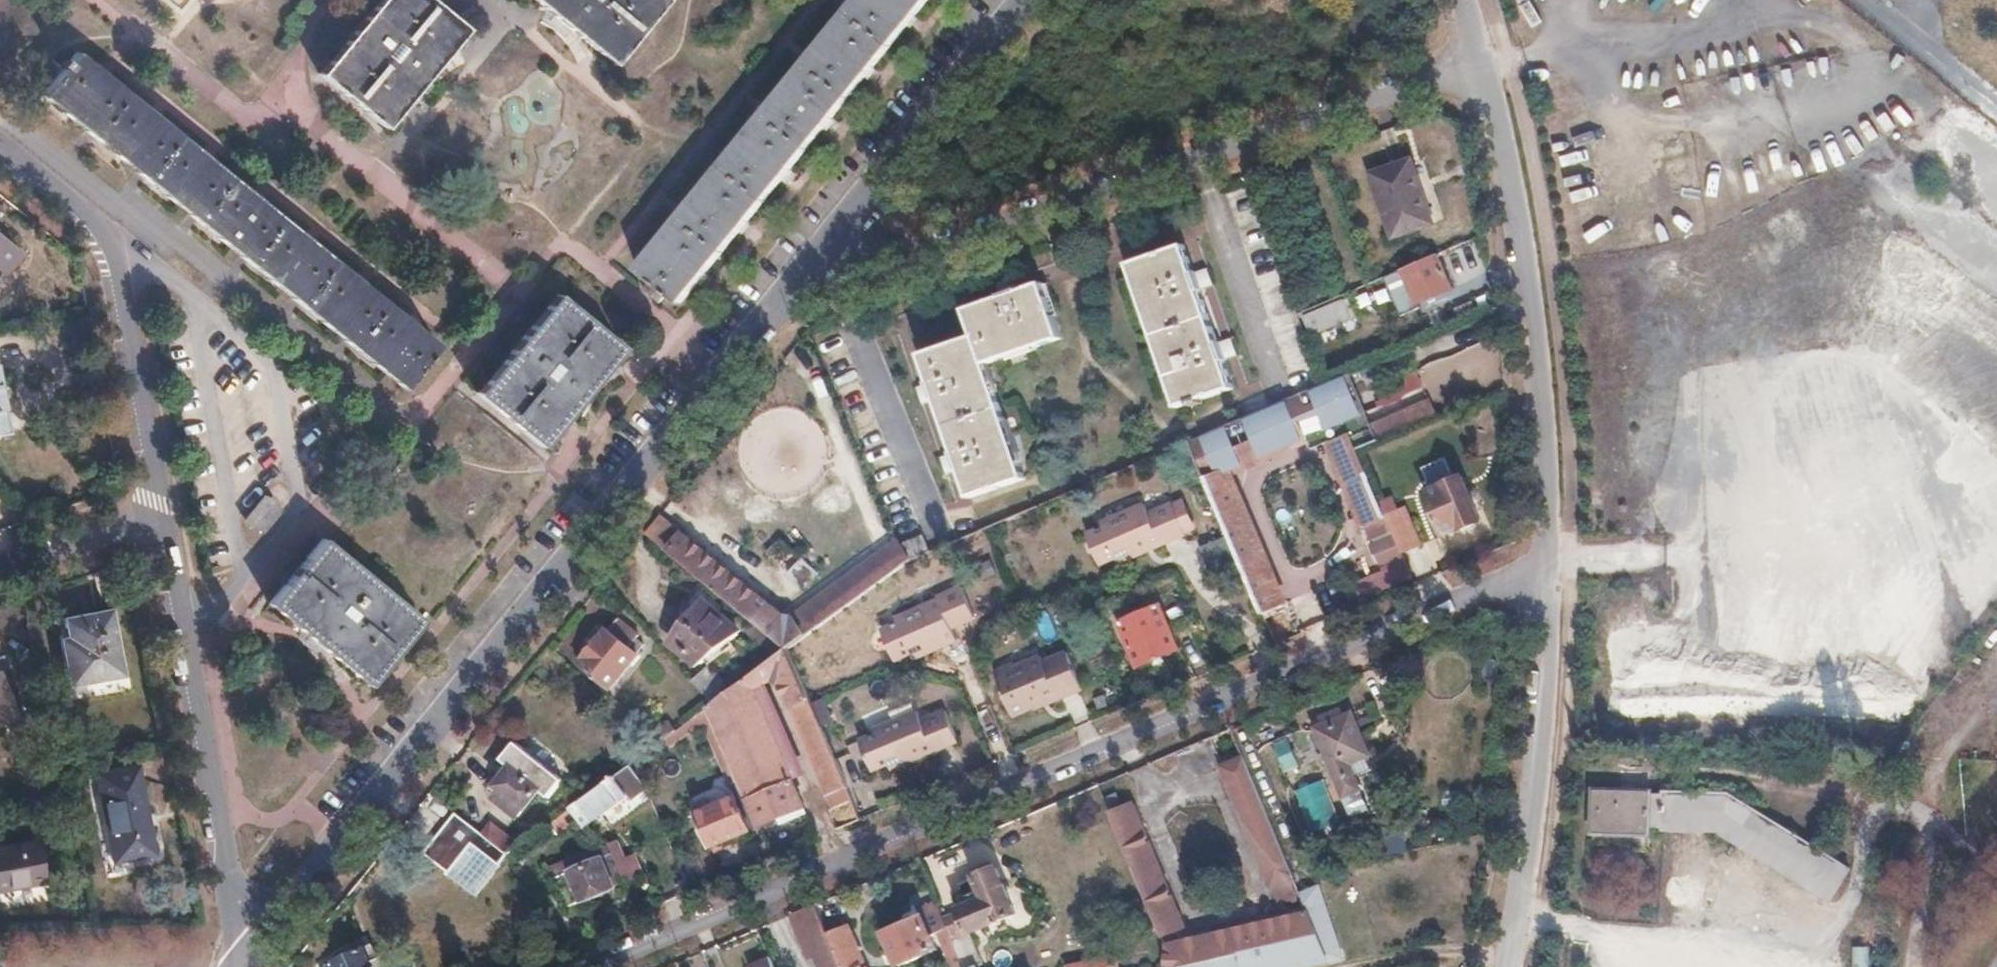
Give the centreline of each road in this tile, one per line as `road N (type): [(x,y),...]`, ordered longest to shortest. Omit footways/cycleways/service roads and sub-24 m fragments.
road 1 (residential): [(590,966),(1549,564)]
road 2 (residential): [(243,957),(761,313)]
road 3 (residential): [(761,313),(1478,62)]
road 4 (residential): [(1549,564),(1537,341),(1508,173),(1478,62)]
road 5 (residential): [(243,957),(160,518)]
road 6 (residential): [(160,518),(113,236),(0,145)]
road 7 (residential): [(1510,966),(1529,883),(1549,564)]
road 8 (residential): [(761,313),(1015,0)]
road 9 (residential): [(0,573),(160,518)]

